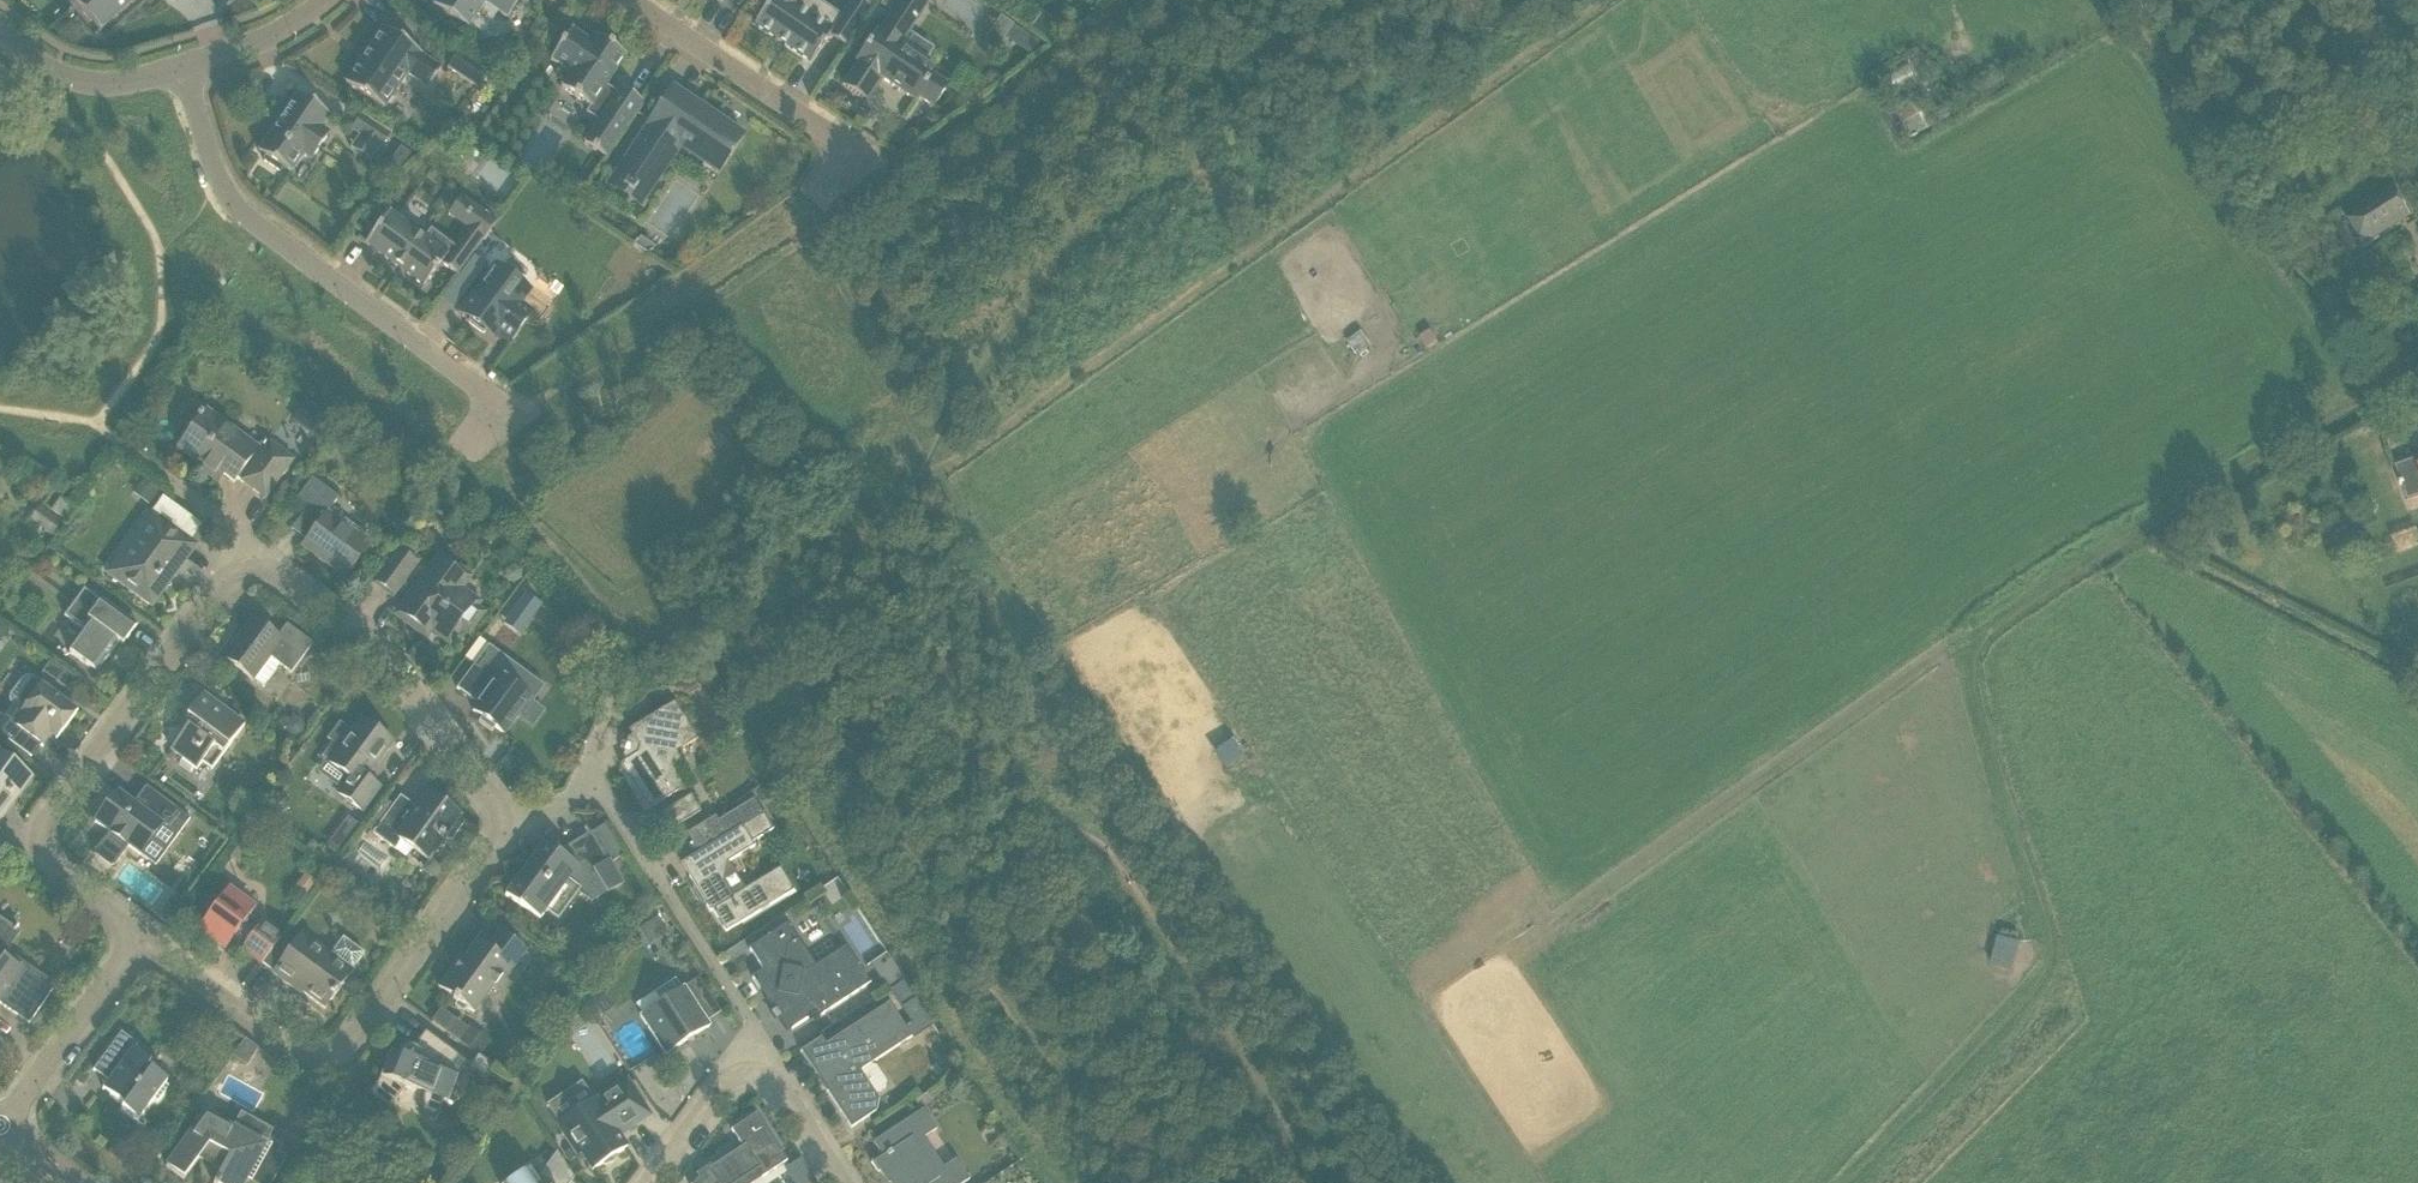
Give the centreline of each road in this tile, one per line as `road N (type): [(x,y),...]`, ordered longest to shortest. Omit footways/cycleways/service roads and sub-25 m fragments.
road 1 (track): [(2417,377),(2332,416),(2162,521),(2041,583),(1994,621),(1976,676),(1987,725),(2063,903),(2072,947),(2062,986),(2017,1039),(1867,1182)]
road 2 (residential): [(465,461),(518,414),(243,215),(222,191),(185,67)]
road 3 (residential): [(136,939),(301,1057),(328,1059),(352,1042),(494,844),(501,820)]
road 4 (residential): [(253,567),(218,585),(45,818),(42,849),(54,876),(136,939)]
road 5 (residential): [(501,820),(489,790),(373,643),(285,573),(253,567)]
road 6 (residential): [(851,149),(635,0)]
road 7 (residential): [(0,1131),(136,939)]
road 8 (residential): [(0,34),(52,72),(93,84),(132,84),(185,67)]
road 9 (residential): [(123,443),(232,521),(253,567)]
road 10 (residential): [(185,67),(279,34),(326,0)]
road 11 (residential): [(650,1182),(724,1079),(750,1070)]
road 12 (residential): [(750,1070),(772,1078),(847,1182)]

